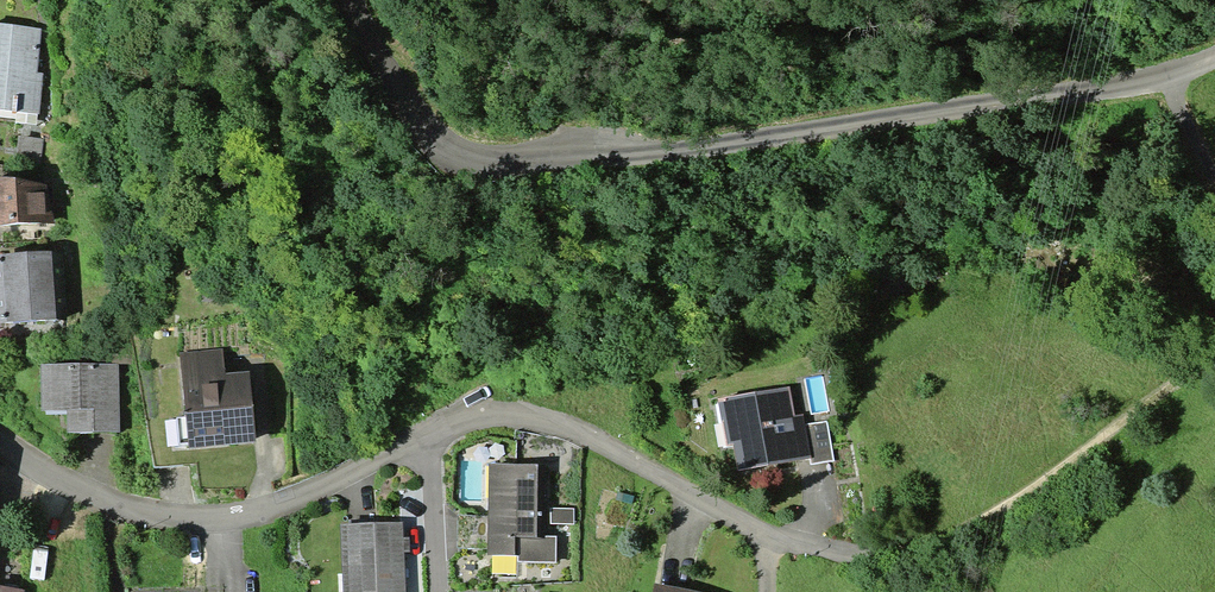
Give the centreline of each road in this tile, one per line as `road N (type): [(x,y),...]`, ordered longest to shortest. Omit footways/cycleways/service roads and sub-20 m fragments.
road 1 (residential): [(0,439),(61,478),(117,501),(232,517),(290,505),(473,424),(527,417),(559,425),(776,539),(870,558)]
road 2 (track): [(870,558),(941,546),(1124,431),(1214,350)]

